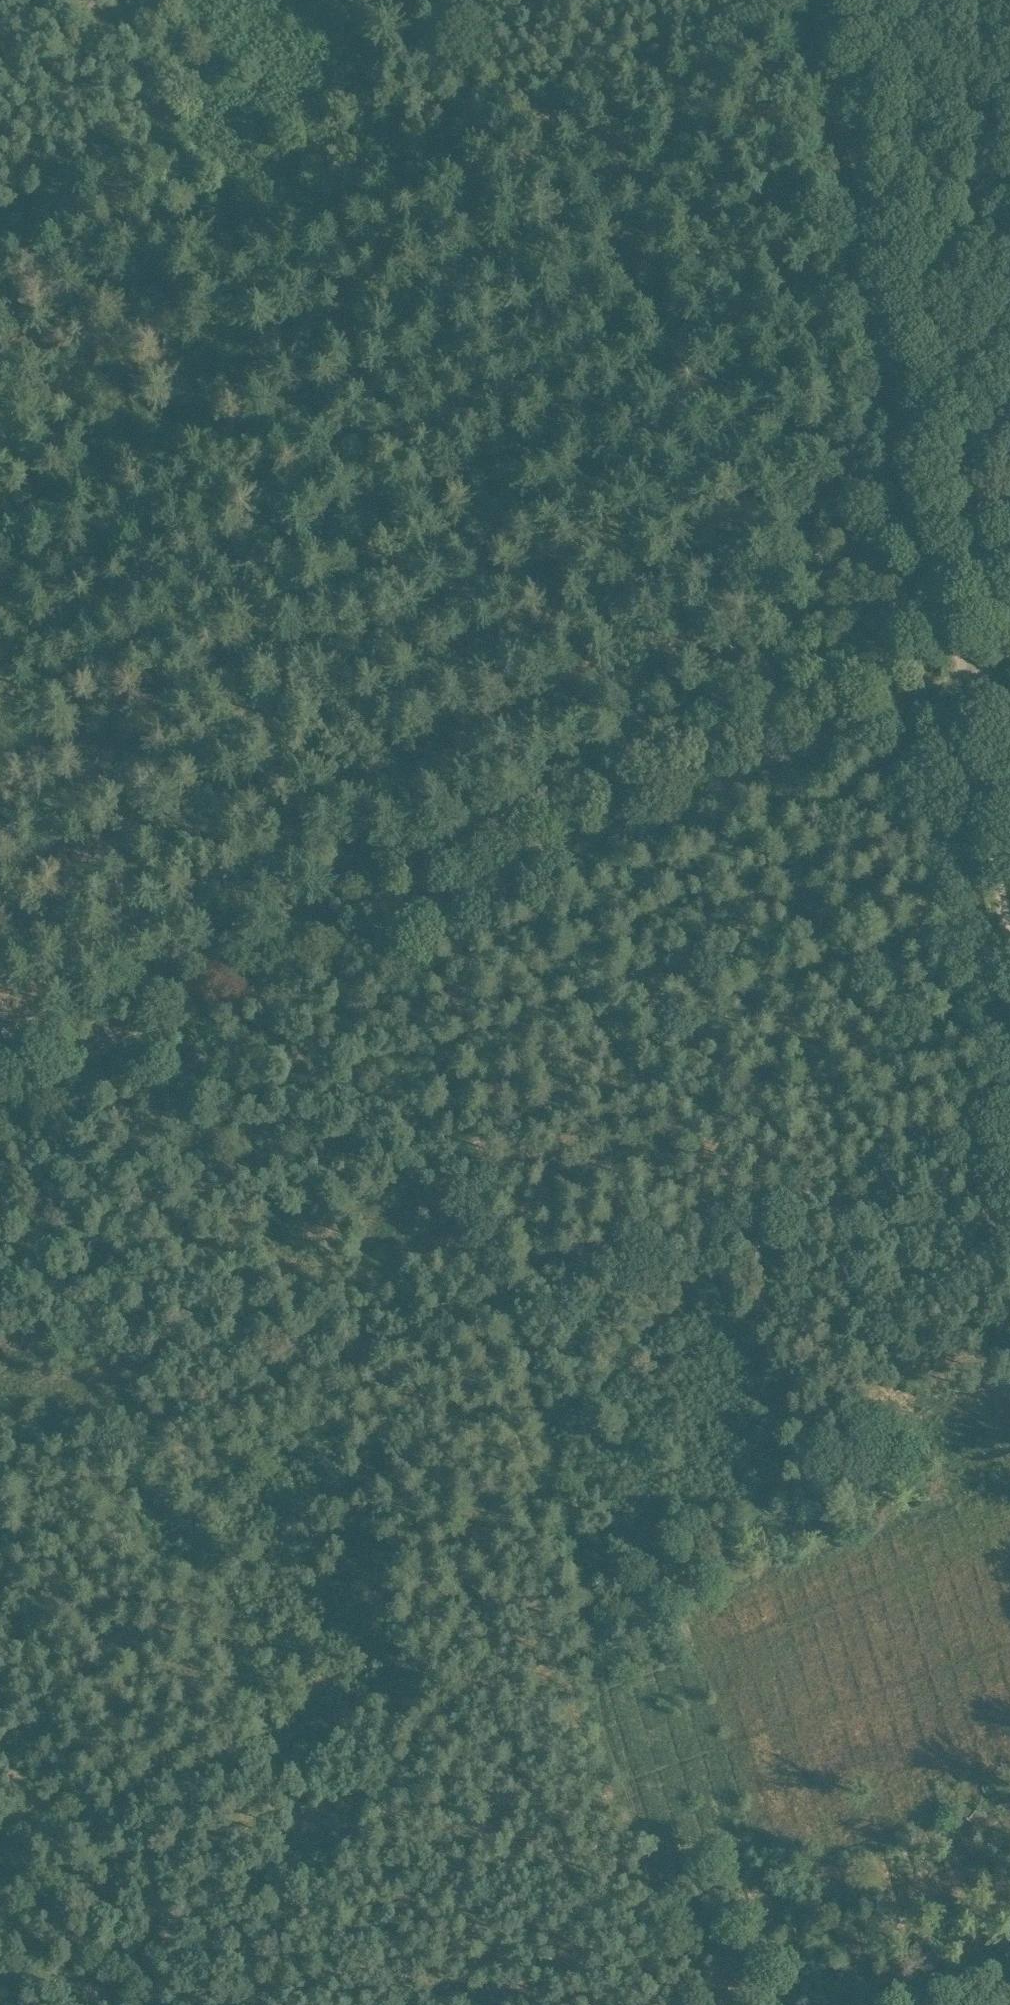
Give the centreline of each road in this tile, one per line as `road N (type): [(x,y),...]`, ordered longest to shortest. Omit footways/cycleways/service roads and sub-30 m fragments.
road 1 (track): [(393,914),(576,1624),(684,2004)]
road 2 (track): [(124,0),(393,914)]
road 3 (track): [(393,914),(888,708)]
road 4 (track): [(0,1080),(393,914)]
road 5 (track): [(959,676),(1009,937)]
road 6 (track): [(0,1600),(83,1817)]
road 7 (track): [(83,1817),(155,2004)]

